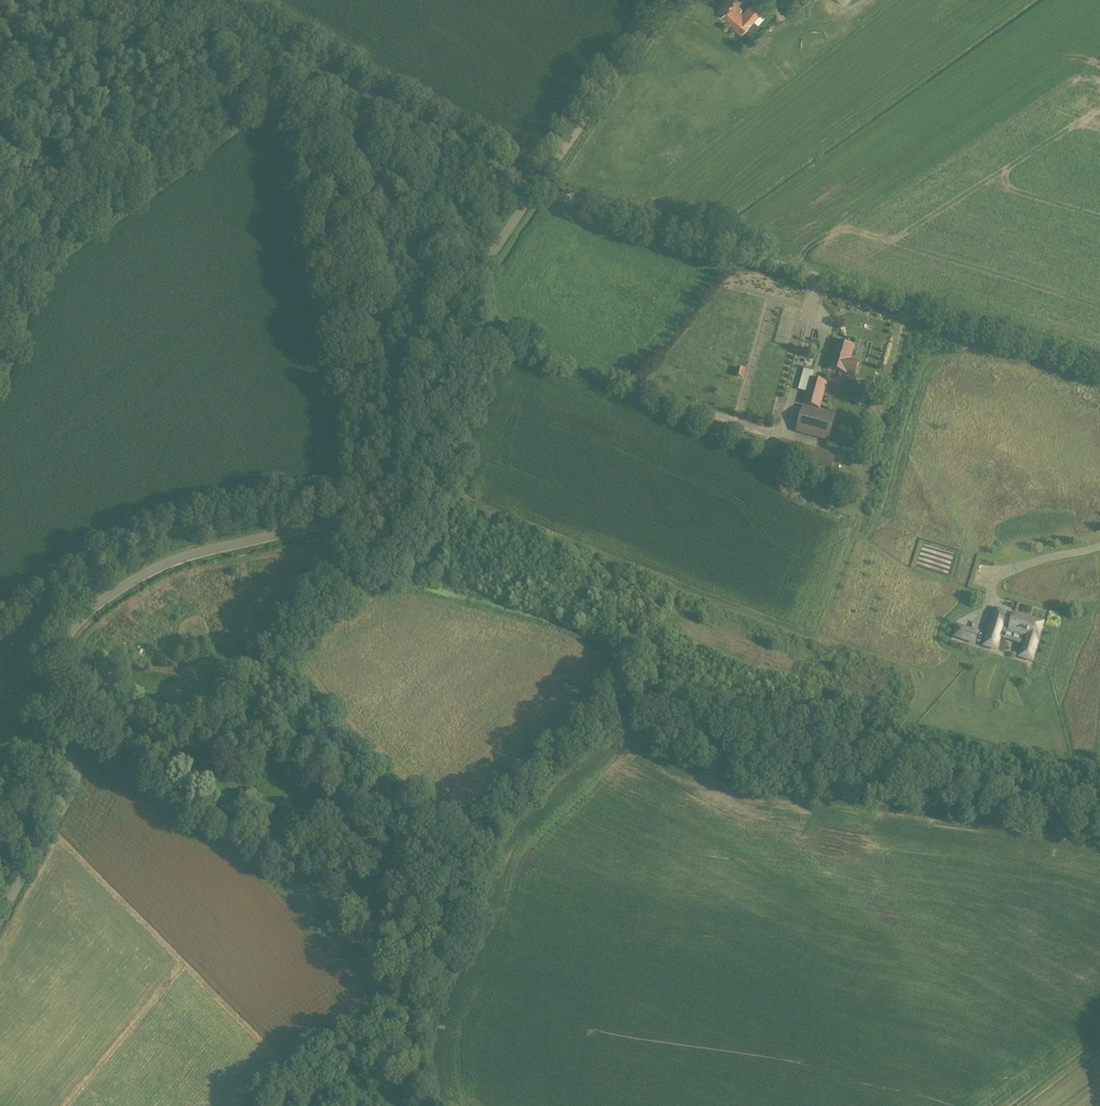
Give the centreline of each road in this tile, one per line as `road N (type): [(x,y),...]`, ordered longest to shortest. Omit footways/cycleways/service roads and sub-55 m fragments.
road 1 (tertiary): [(0,915),(72,789),(72,763),(49,706),(52,666),(66,634),(128,583),(191,555),(324,525),(371,505),(396,469),(429,347),(538,186)]
road 2 (unclassified): [(1099,368),(538,186)]
road 3 (unclassified): [(538,186),(196,0)]
road 4 (track): [(129,0),(0,189)]
road 5 (tertiary): [(538,186),(665,0)]

